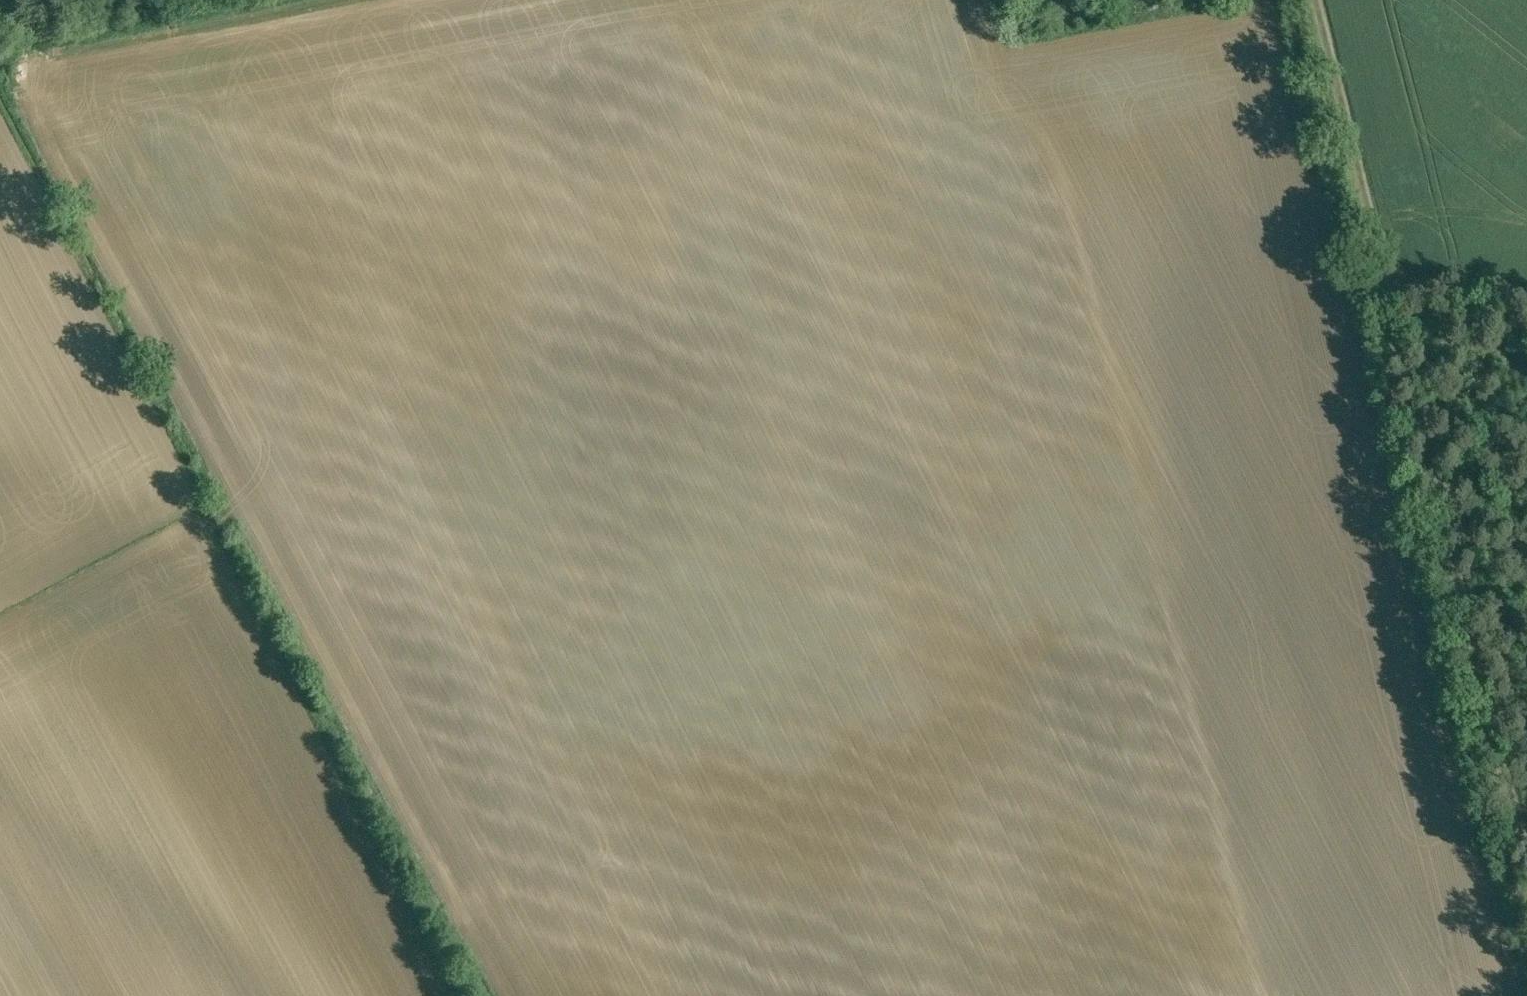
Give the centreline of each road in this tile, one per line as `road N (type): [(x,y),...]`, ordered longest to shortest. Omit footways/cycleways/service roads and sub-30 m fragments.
road 1 (track): [(1362,0),(1429,249)]

